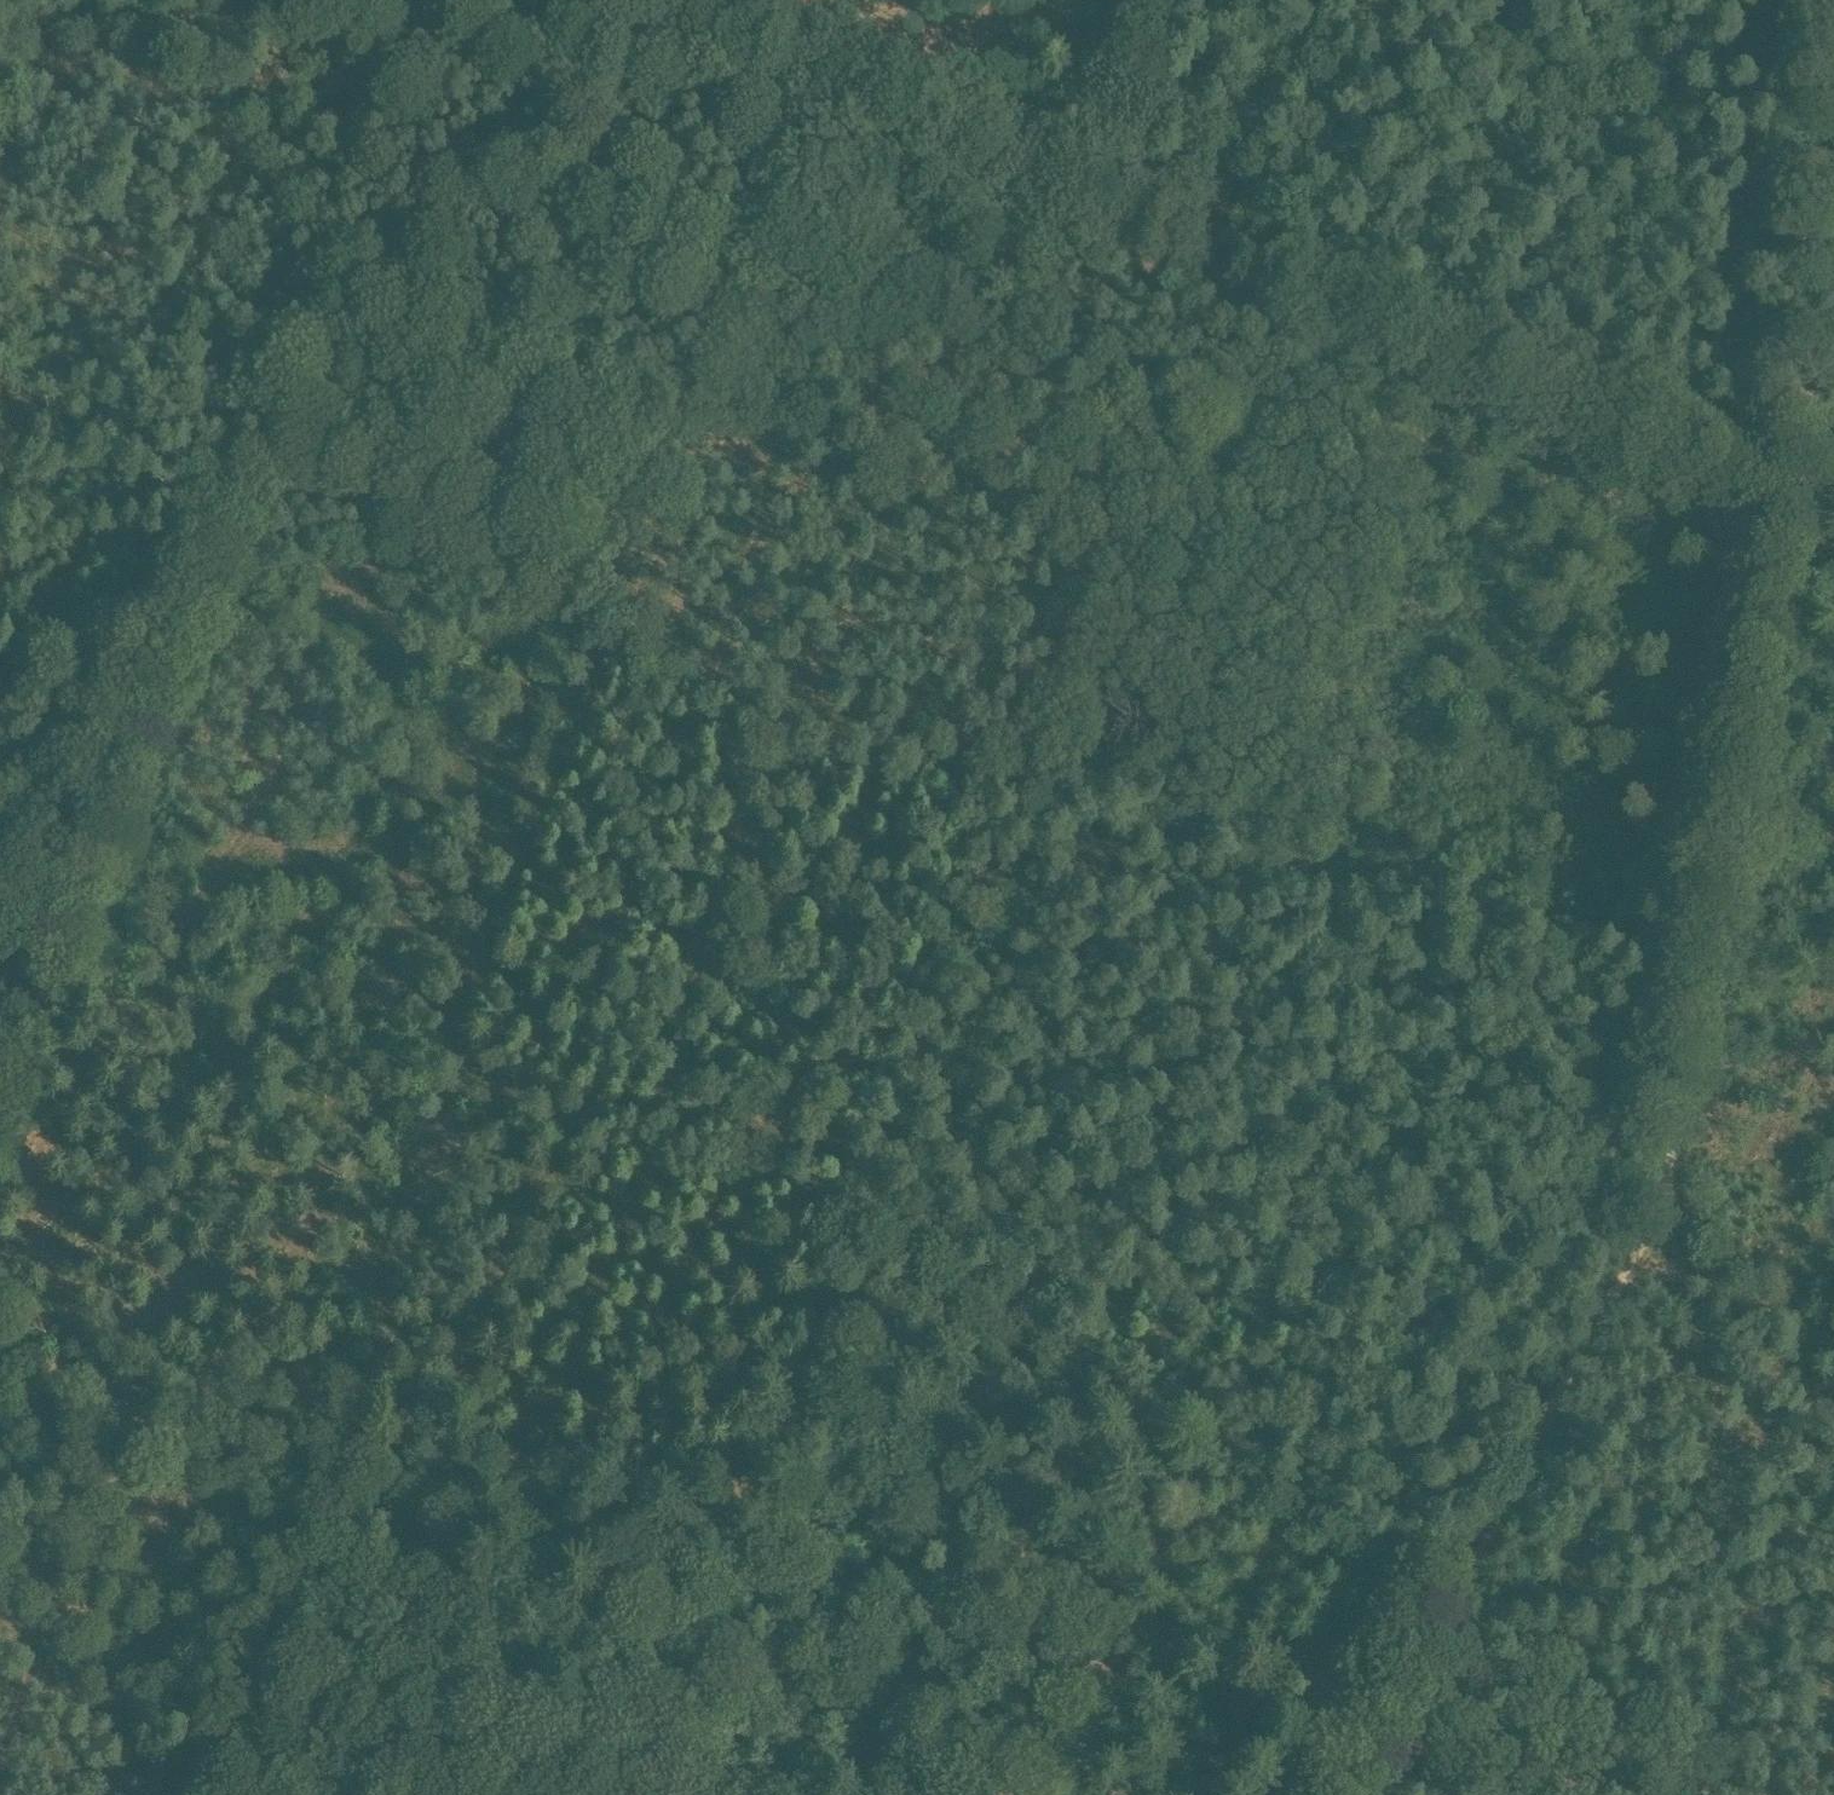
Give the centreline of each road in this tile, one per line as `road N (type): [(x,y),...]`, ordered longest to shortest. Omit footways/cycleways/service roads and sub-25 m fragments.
road 1 (track): [(1833,11),(1796,554),(1649,1227),(1593,1318),(1362,1794)]
road 2 (track): [(681,0),(1833,501)]
road 3 (track): [(1636,1258),(1833,1348)]

